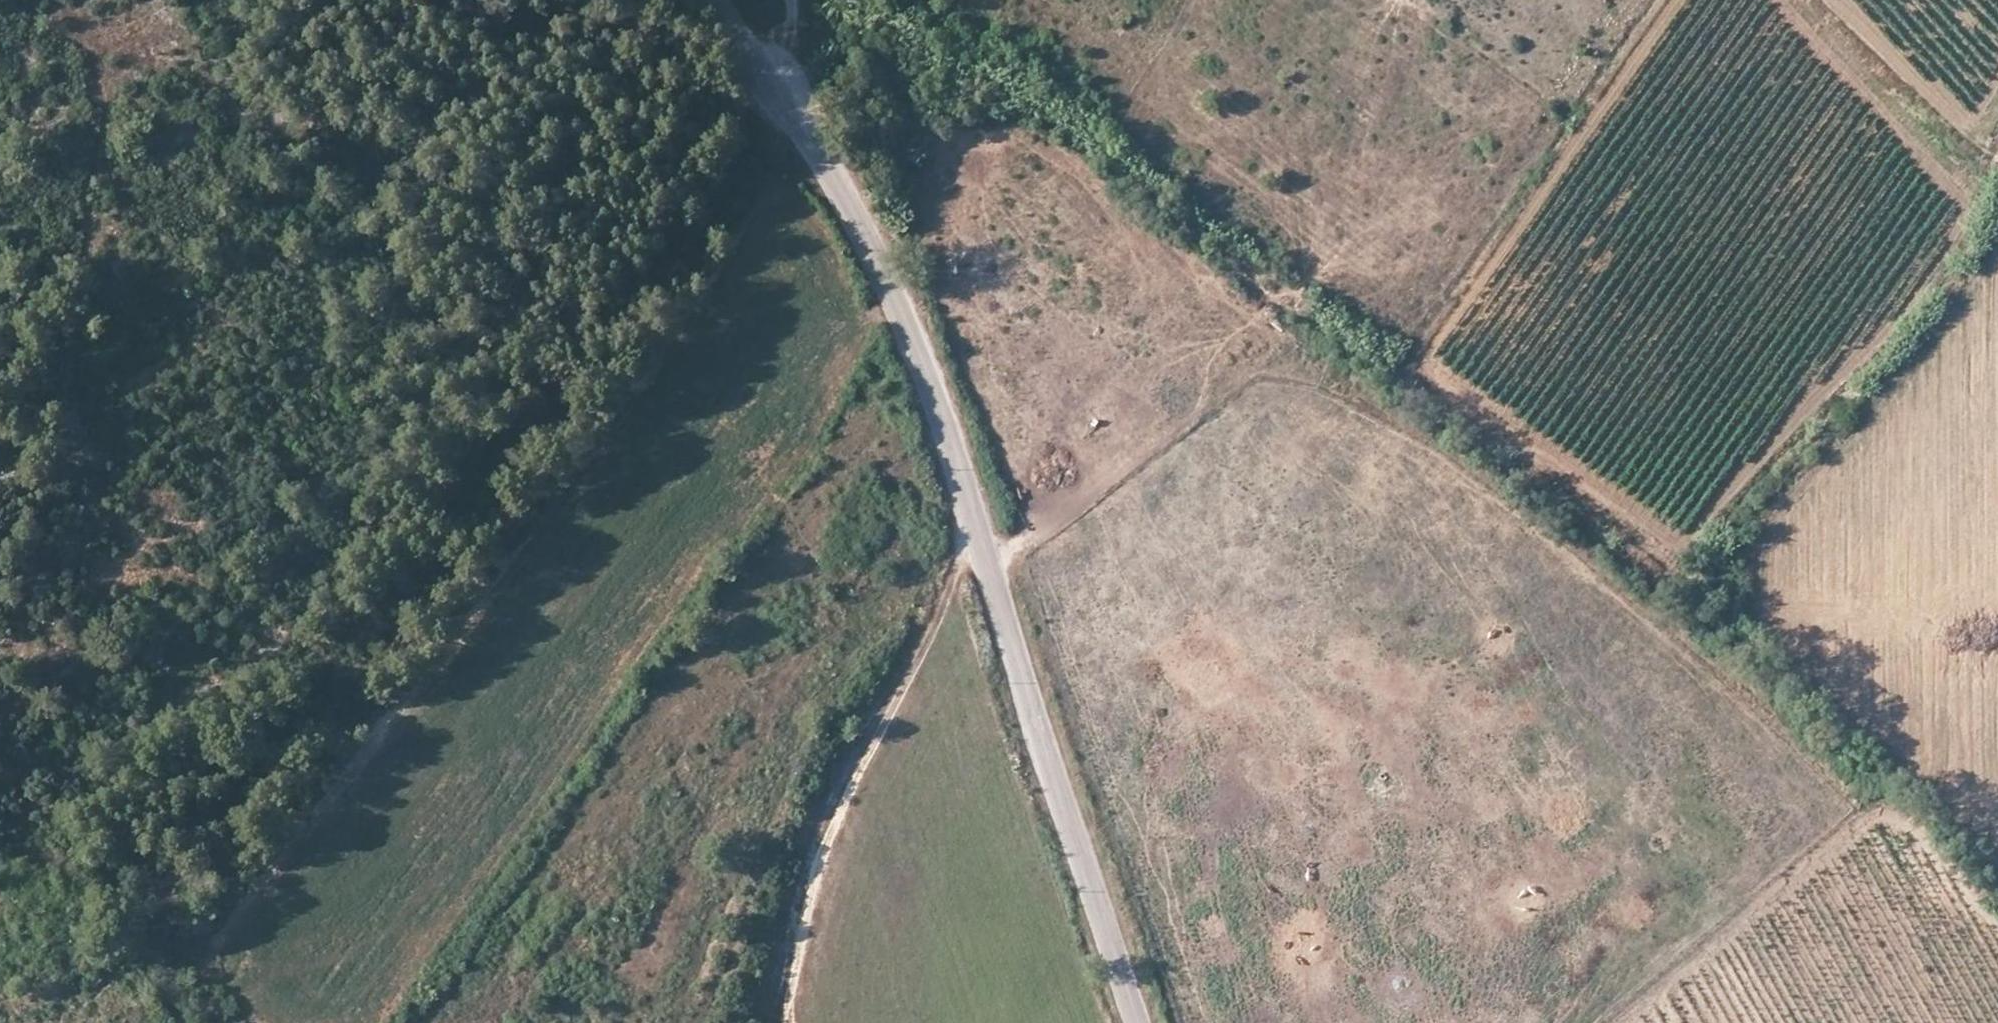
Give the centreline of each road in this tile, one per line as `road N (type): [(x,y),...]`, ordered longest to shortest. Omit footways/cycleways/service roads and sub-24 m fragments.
road 1 (unclassified): [(705,0),(765,79),(885,289),(975,520),(1136,1022)]
road 2 (track): [(1997,158),(1826,0)]

